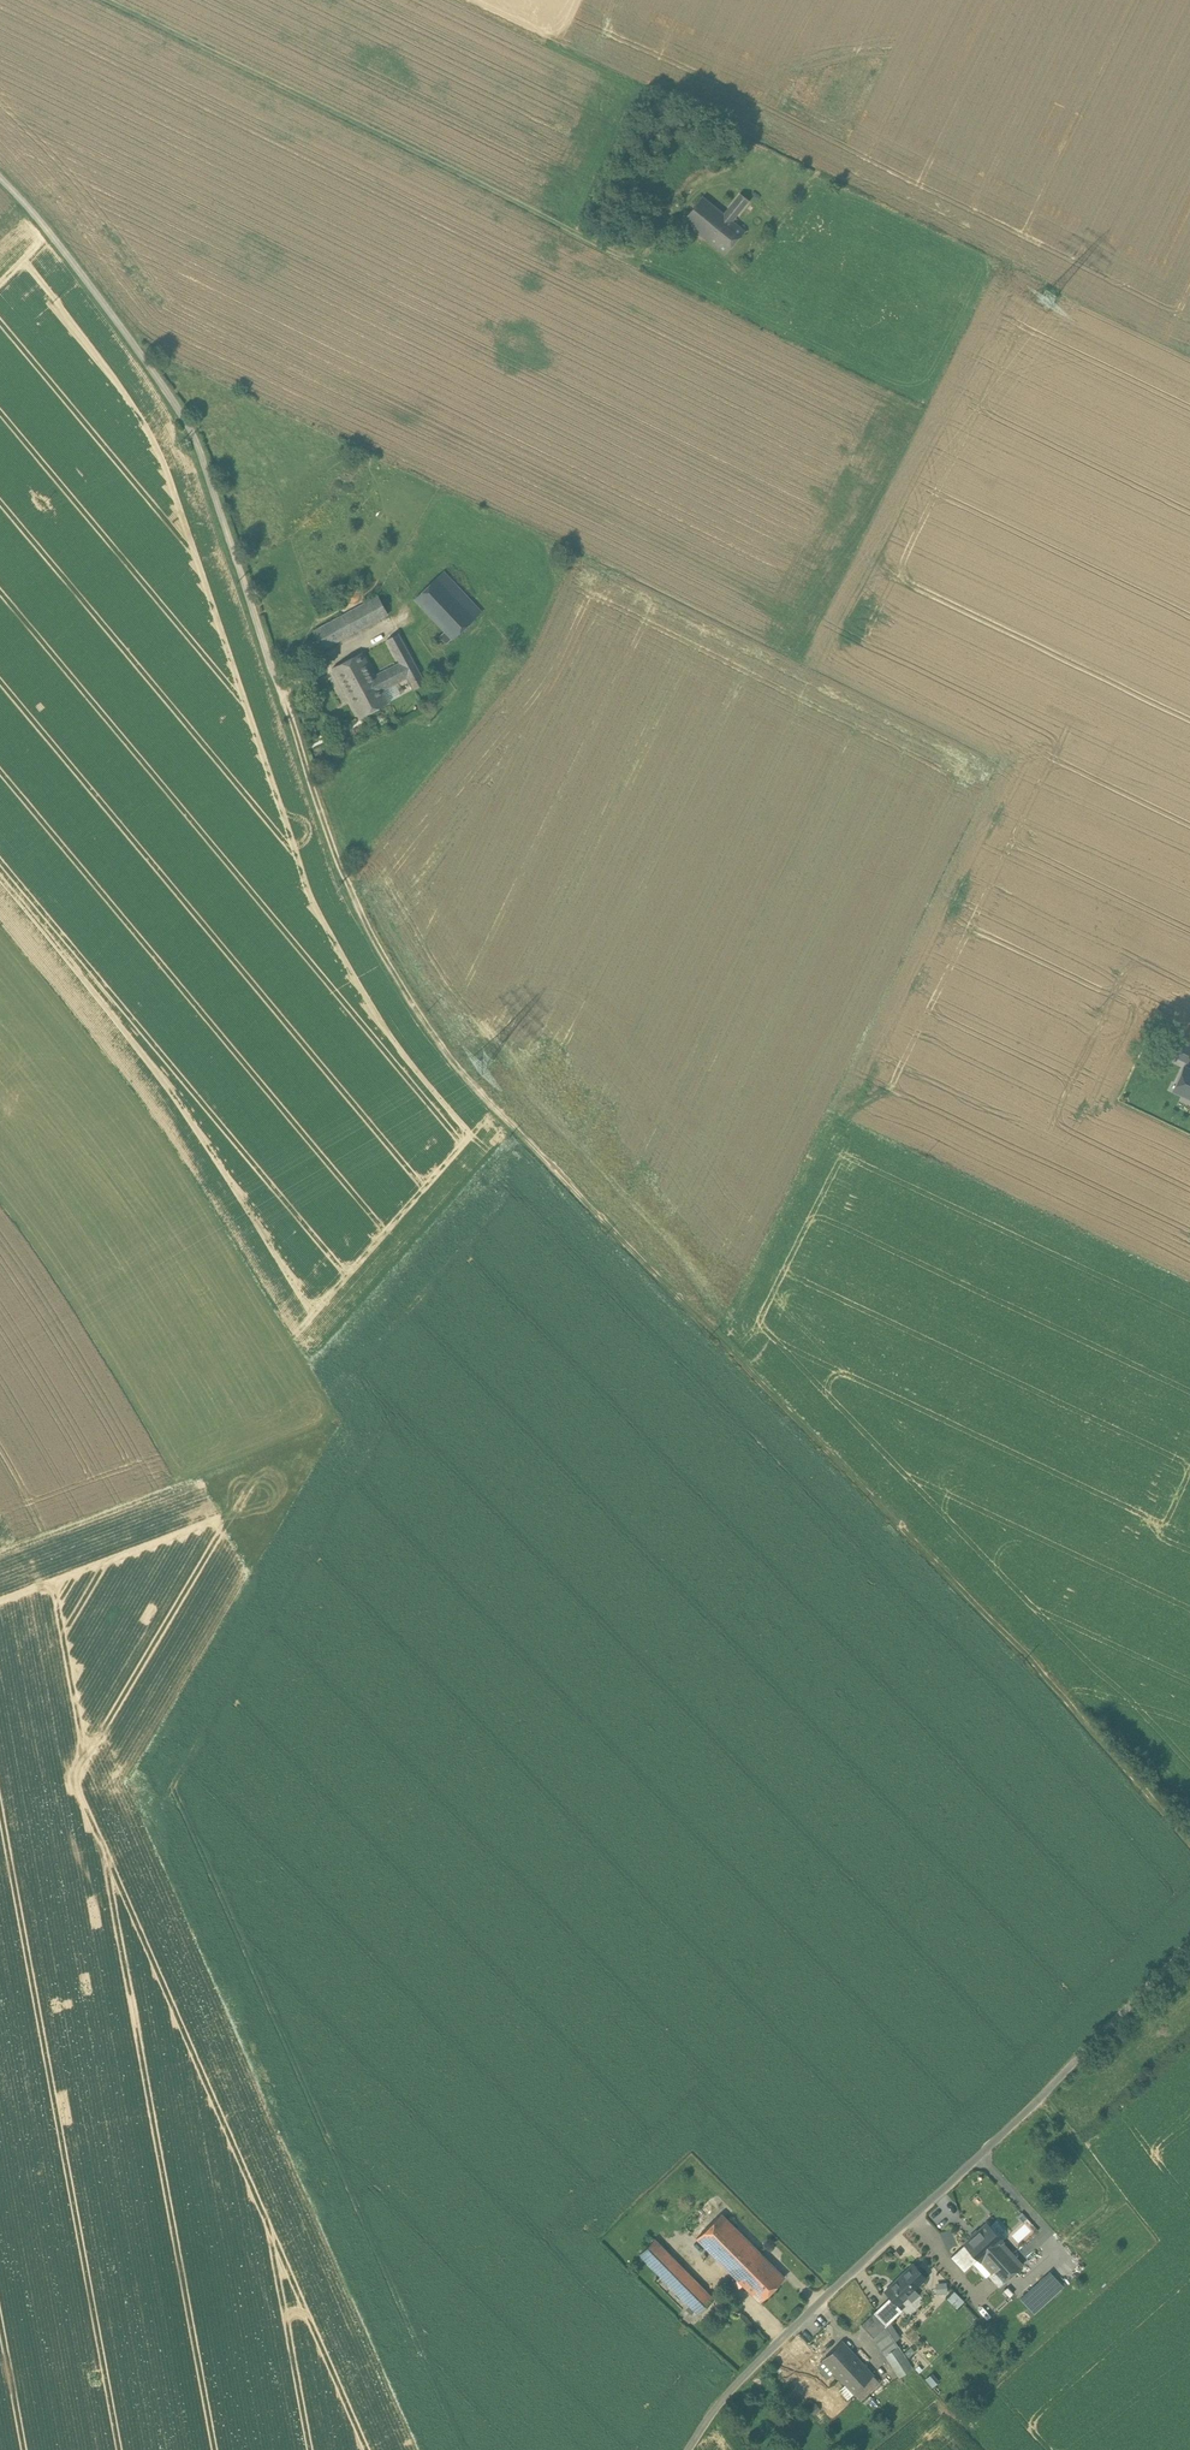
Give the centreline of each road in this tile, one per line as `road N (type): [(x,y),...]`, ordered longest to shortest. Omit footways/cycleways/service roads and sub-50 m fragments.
road 1 (track): [(278,687),(347,882),(447,1058),(1189,1837)]
road 2 (unclassified): [(1189,1951),(782,2335),(719,2401),(687,2449)]
road 3 (unclassified): [(0,178),(172,401),(199,452),(278,687)]
road 4 (track): [(278,687),(407,618)]

